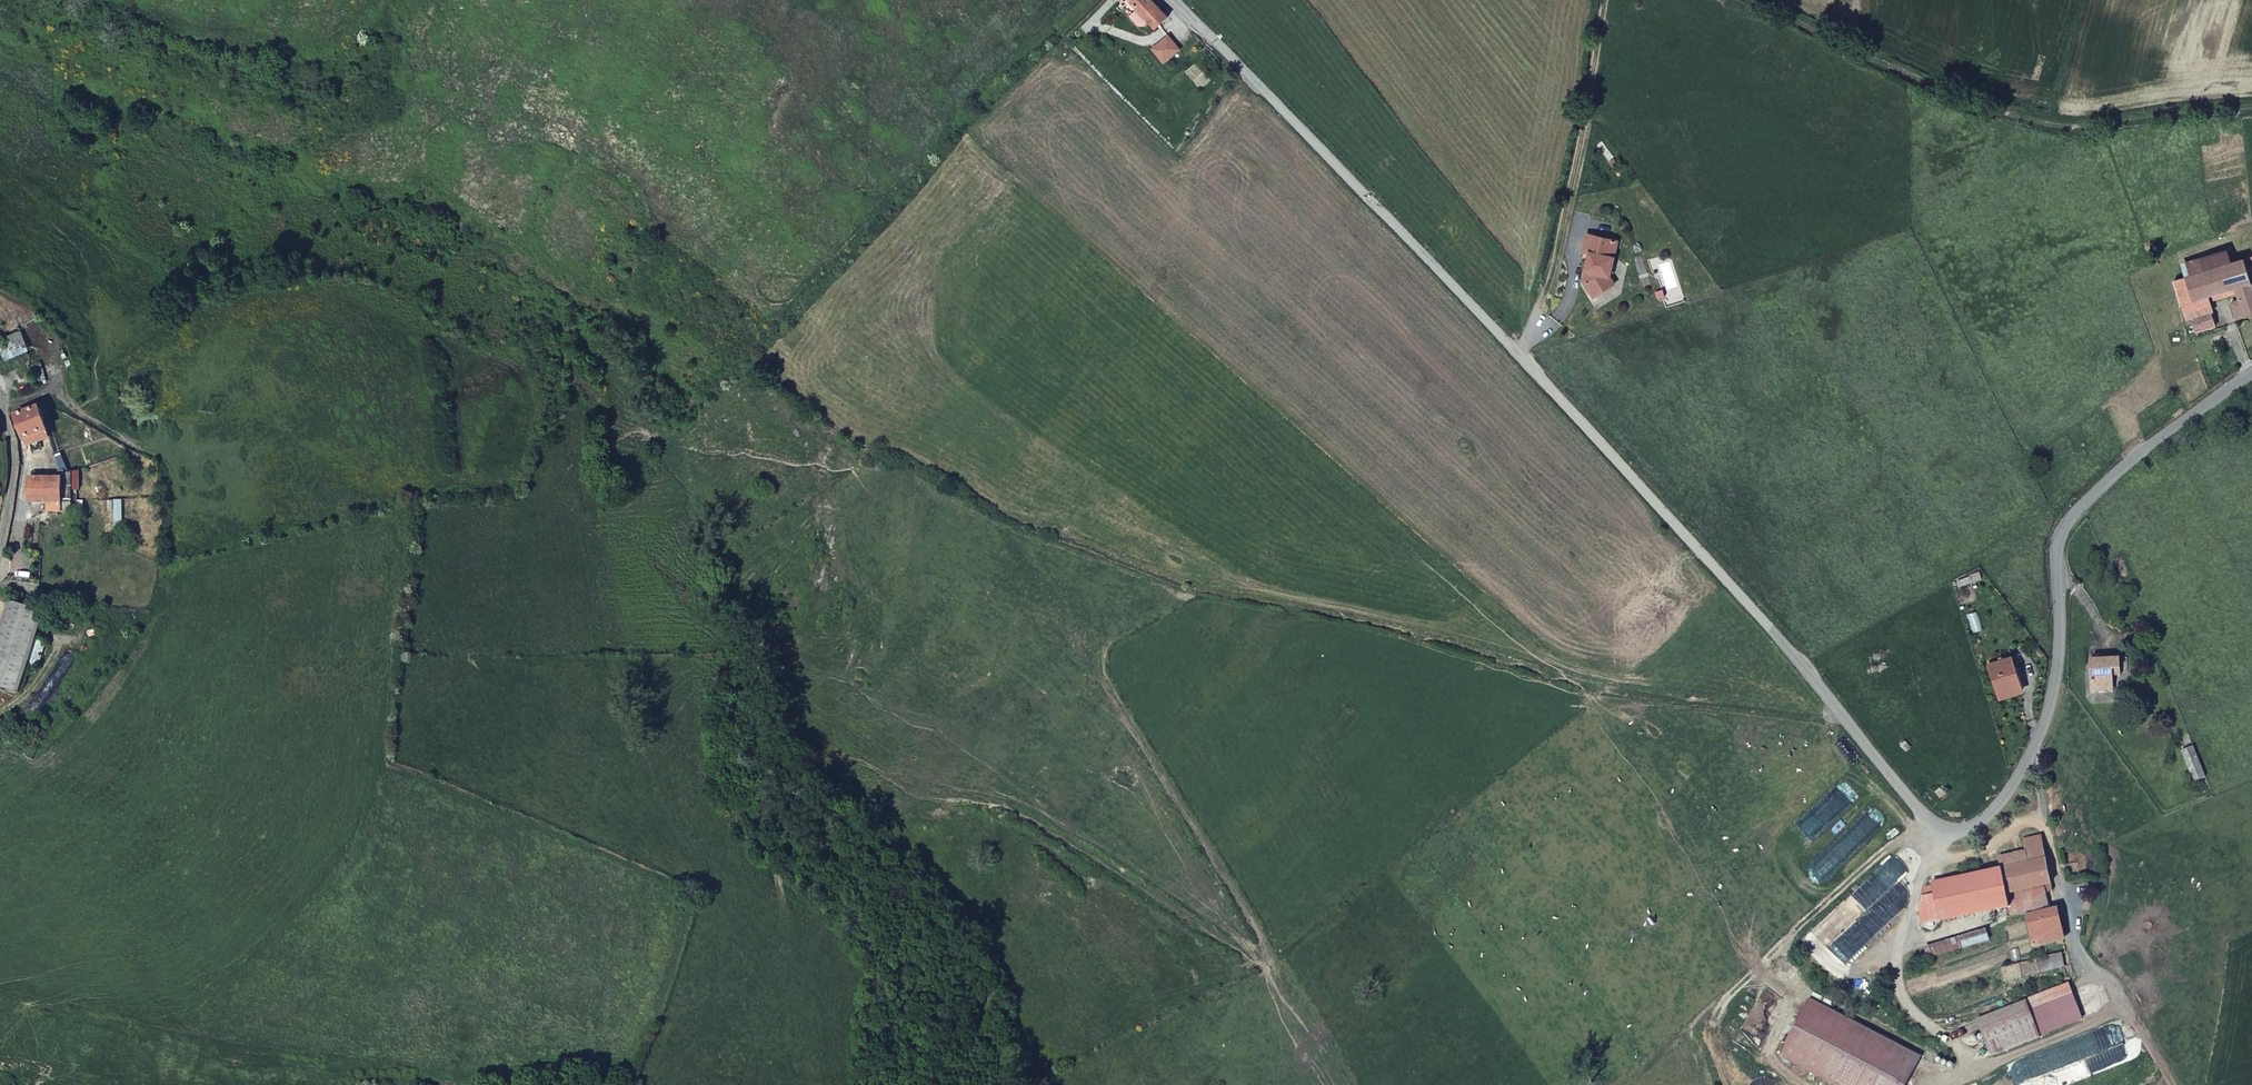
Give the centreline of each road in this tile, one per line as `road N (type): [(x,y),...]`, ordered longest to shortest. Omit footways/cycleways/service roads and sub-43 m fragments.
road 1 (unclassified): [(1174,0),(1610,453),(1936,824),(1954,829),(1986,817),(2039,739),(2060,660),(2061,536),(2073,514),(2140,453),(2251,374)]
road 2 (track): [(1516,353),(1545,292),(1573,180),(1603,0)]

